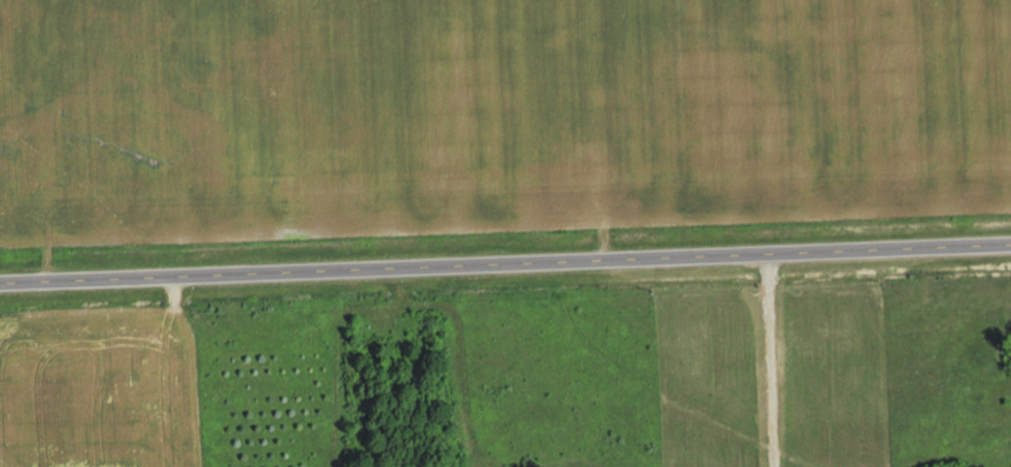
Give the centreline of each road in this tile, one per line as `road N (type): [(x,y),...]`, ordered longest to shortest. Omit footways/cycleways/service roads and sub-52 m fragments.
road 1 (residential): [(0,280),(1010,237)]

